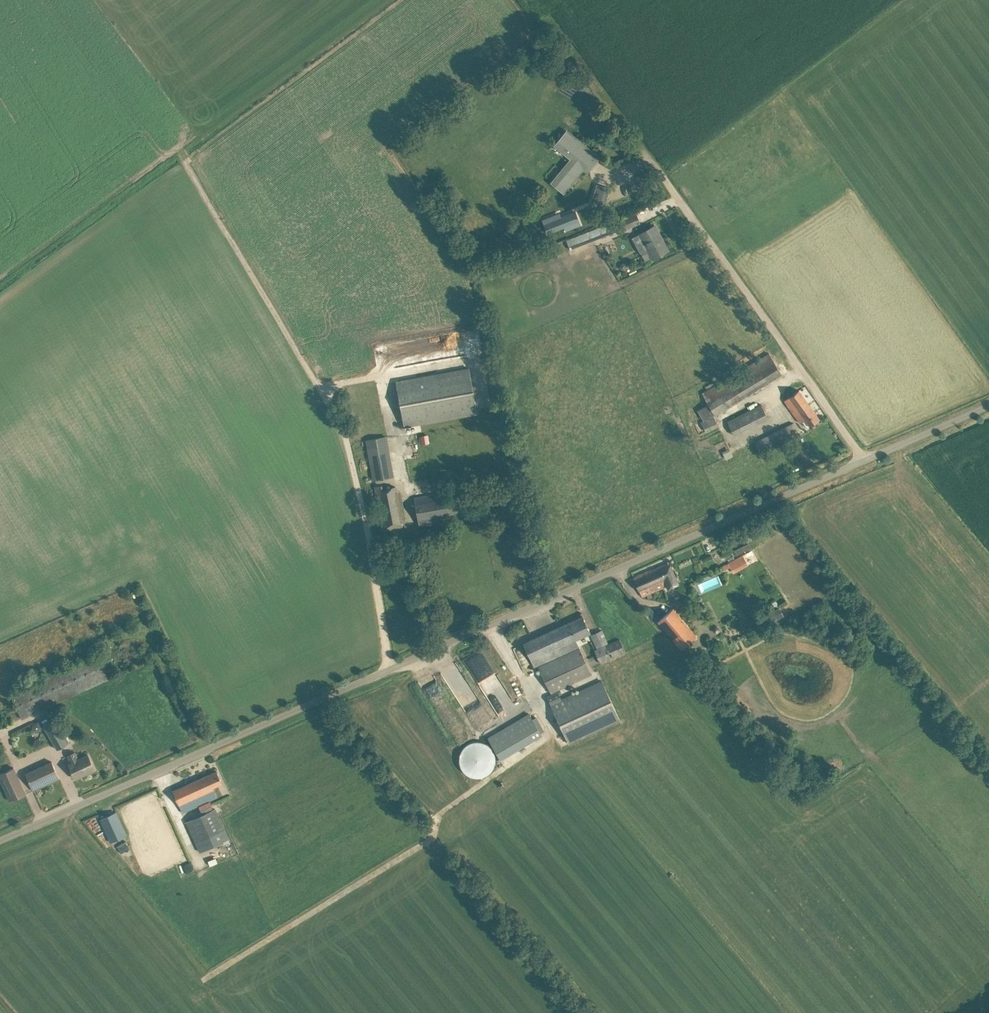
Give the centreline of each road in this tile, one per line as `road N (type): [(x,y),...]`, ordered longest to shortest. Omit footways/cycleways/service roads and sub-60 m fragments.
road 1 (unclassified): [(0,839),(858,463)]
road 2 (track): [(0,300),(184,165),(316,389),(381,372)]
road 3 (unclassified): [(858,463),(563,42)]
road 4 (track): [(316,389),(348,444),(389,668)]
road 5 (unclassified): [(858,463),(988,401)]

